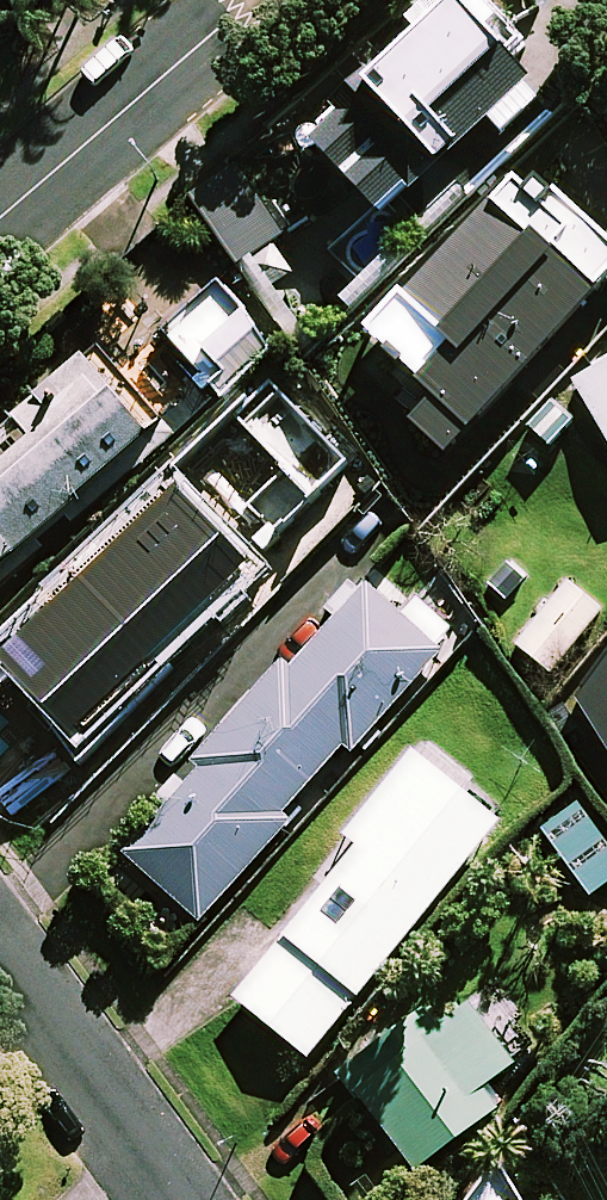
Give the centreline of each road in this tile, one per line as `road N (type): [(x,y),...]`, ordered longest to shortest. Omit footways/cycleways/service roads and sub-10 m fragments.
road 1 (tertiary): [(250,0),(0,215)]
road 2 (residential): [(175,1199),(0,953)]

